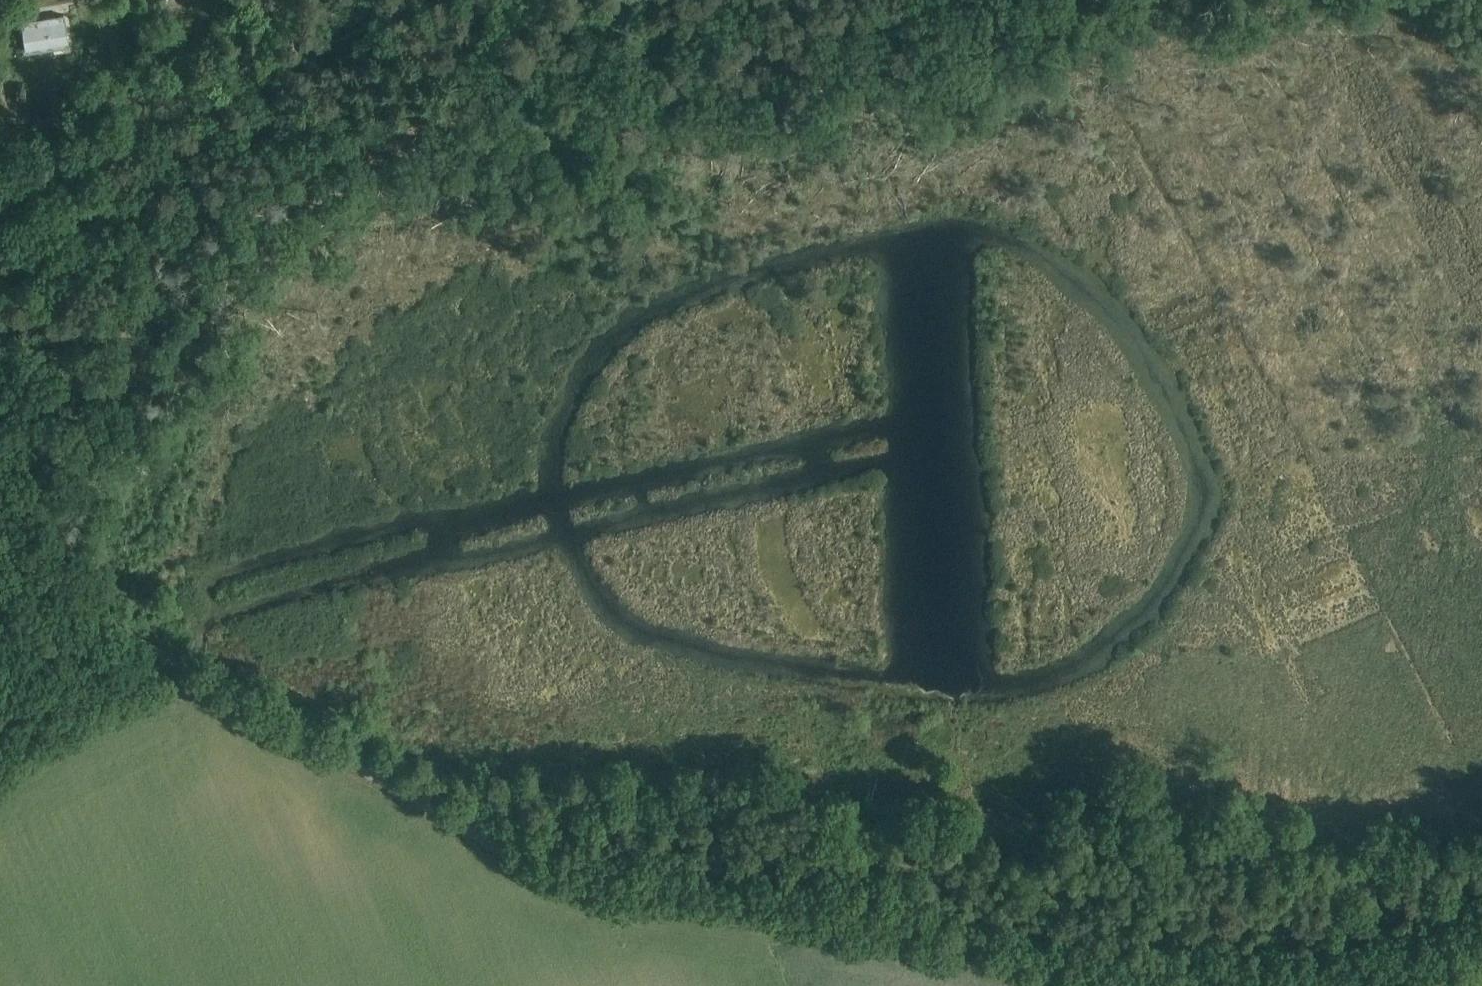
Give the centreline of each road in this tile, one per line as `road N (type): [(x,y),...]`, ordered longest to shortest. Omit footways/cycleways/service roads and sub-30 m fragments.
road 1 (track): [(1076,985),(804,918),(594,891),(495,848)]
road 2 (track): [(495,848),(140,645),(17,533)]
road 3 (track): [(394,0),(0,194)]

